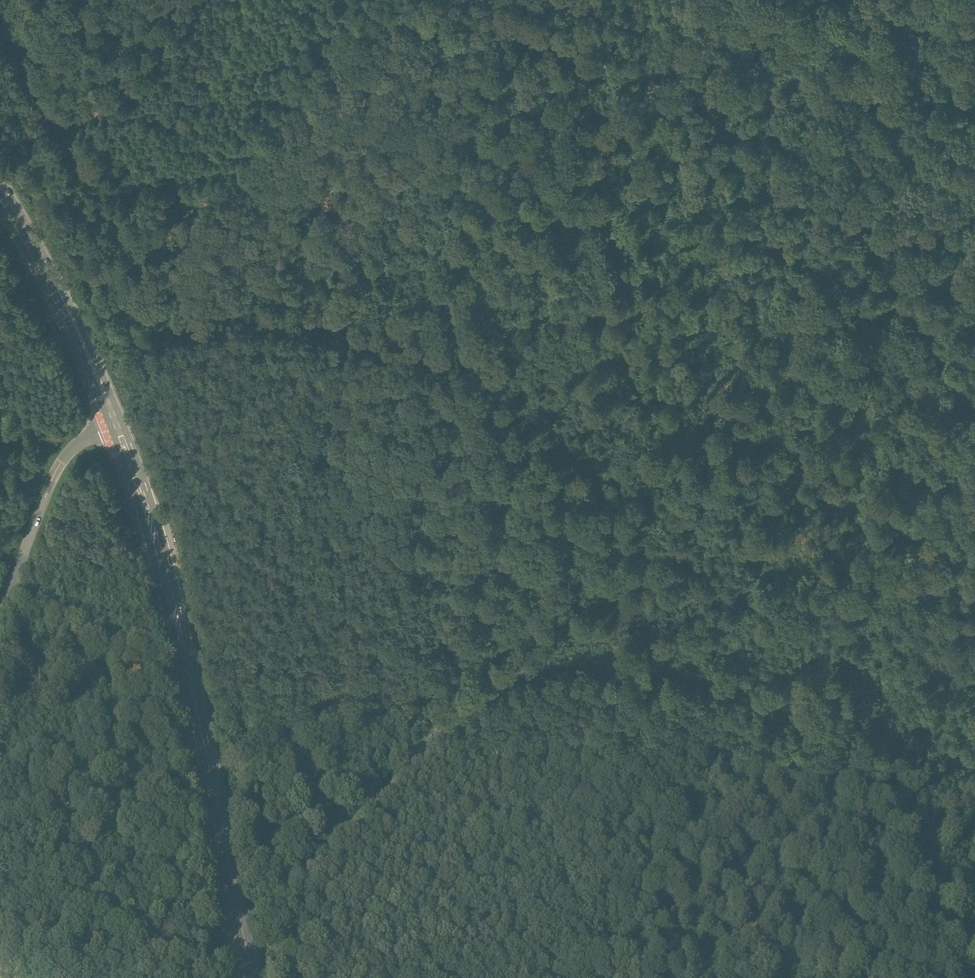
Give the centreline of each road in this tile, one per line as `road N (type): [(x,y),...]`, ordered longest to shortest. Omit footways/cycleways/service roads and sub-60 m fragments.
road 1 (track): [(965,977),(928,863),(855,750),(820,724),(721,679),(628,659),(557,658),(483,689),(214,954),(165,952),(123,931),(63,851),(0,841)]
road 2 (track): [(974,214),(842,199),(821,205),(670,308),(571,314),(461,356),(233,315),(156,330),(92,355)]
road 3 (primary): [(116,423),(156,539),(256,977)]
road 4 (primary): [(0,186),(92,355),(116,423)]
road 5 (unclassified): [(0,617),(61,462),(94,431),(116,423)]

